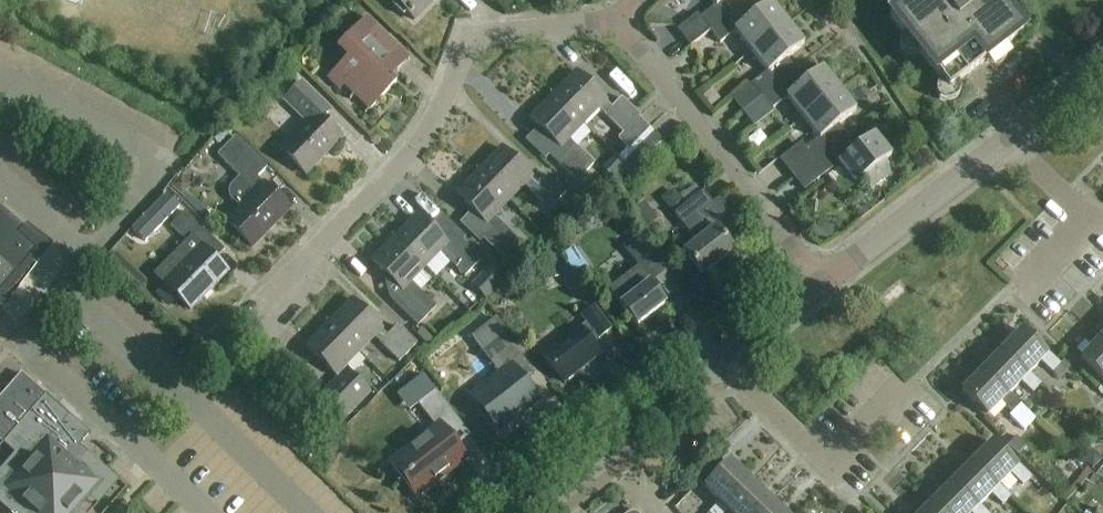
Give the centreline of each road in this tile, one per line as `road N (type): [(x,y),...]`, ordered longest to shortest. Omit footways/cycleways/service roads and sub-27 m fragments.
road 1 (residential): [(270,302),(413,158),(470,36),(619,16)]
road 2 (tertiary): [(526,512),(823,282)]
road 3 (tertiary): [(823,282),(1102,57)]
road 4 (residential): [(823,282),(619,16)]

